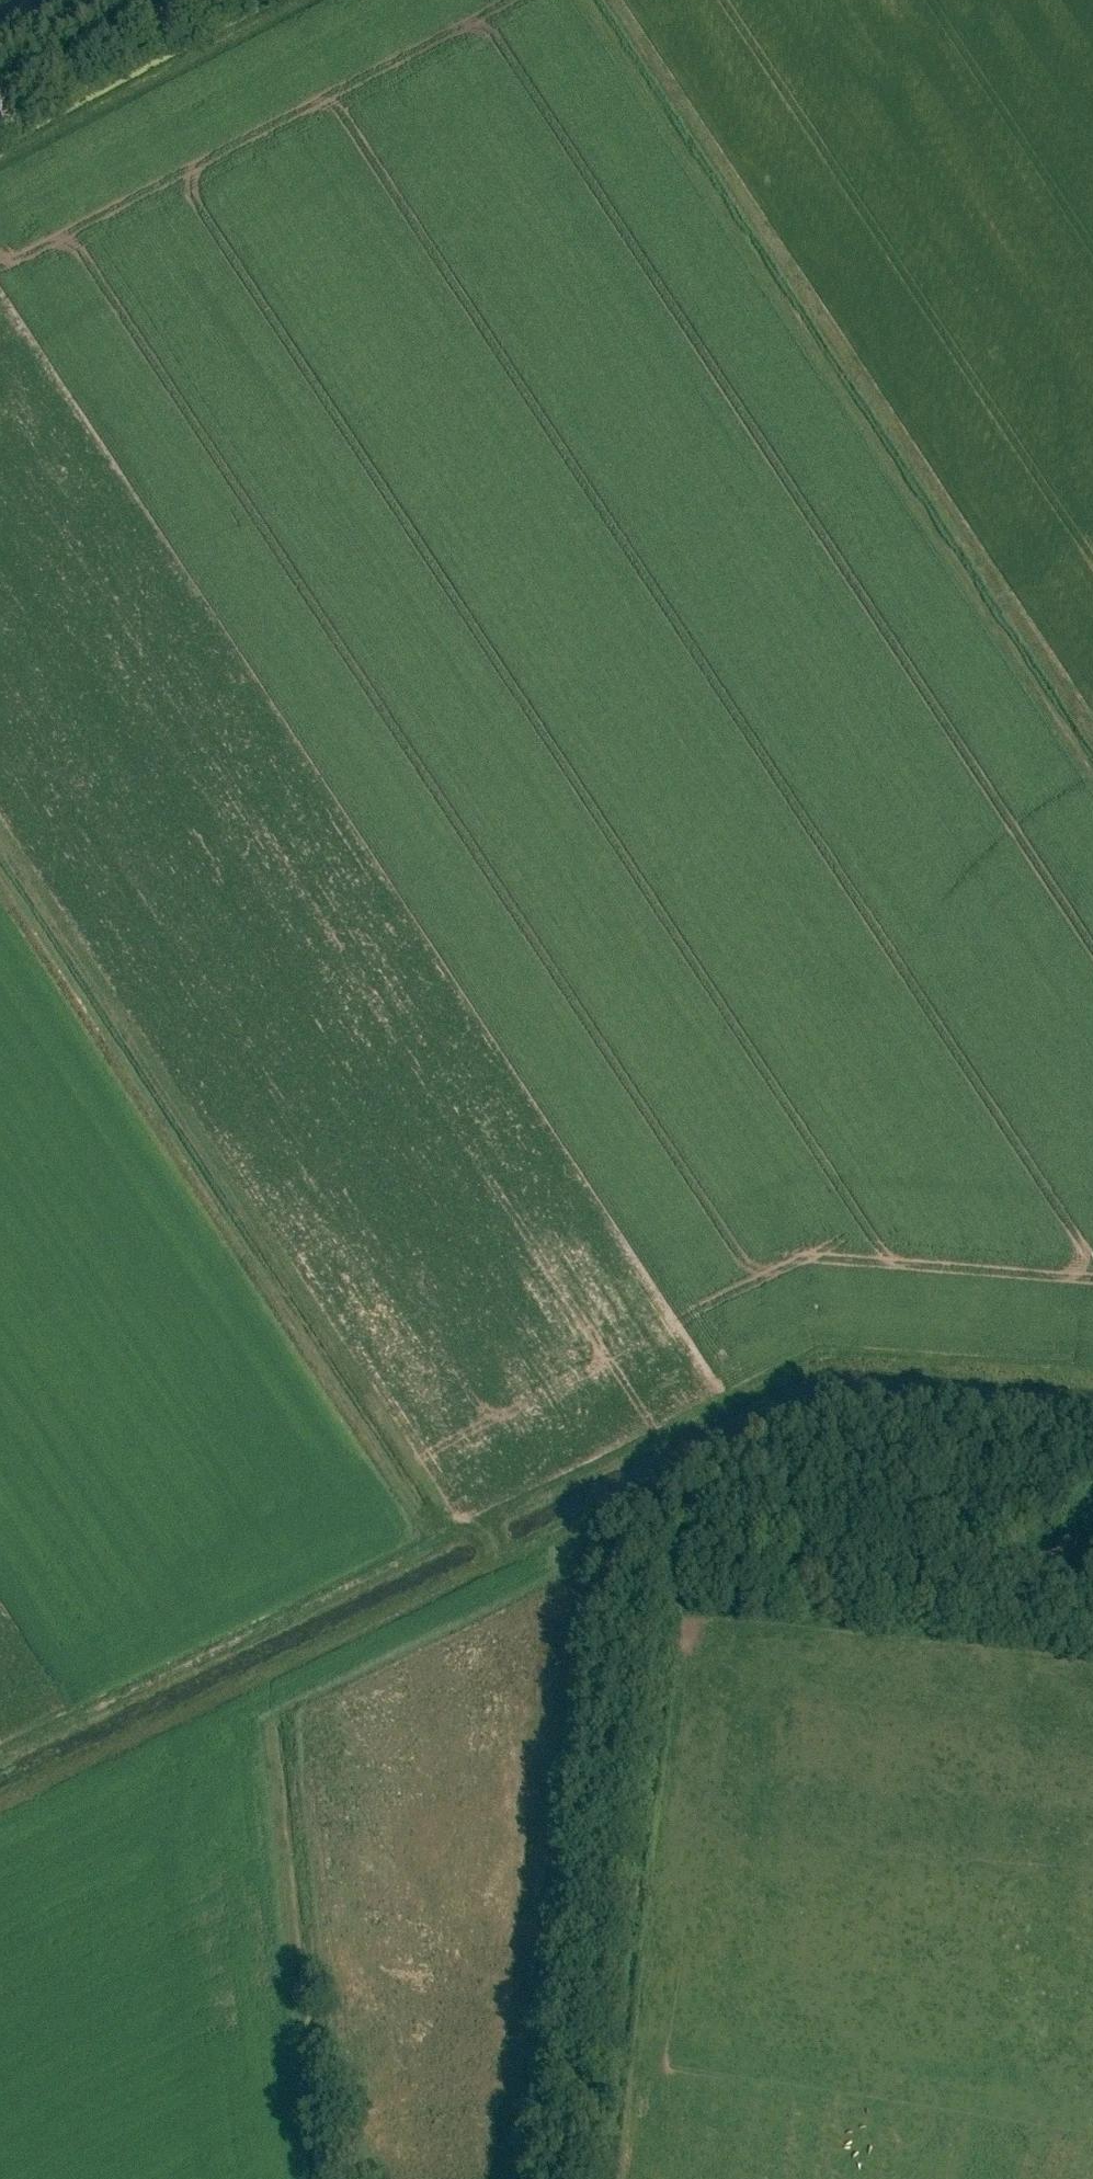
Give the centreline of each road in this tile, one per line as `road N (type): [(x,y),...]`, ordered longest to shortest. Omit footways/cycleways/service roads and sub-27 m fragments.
road 1 (track): [(0,100),(195,0)]

